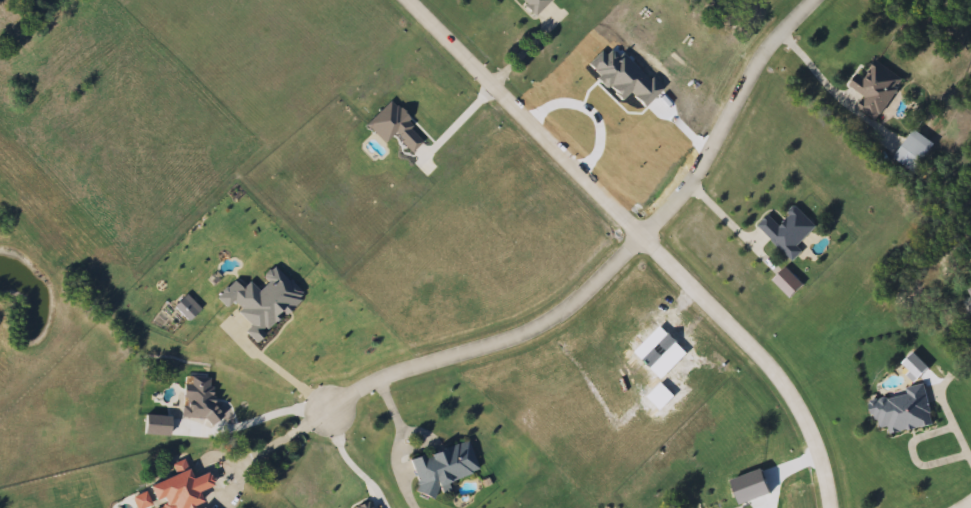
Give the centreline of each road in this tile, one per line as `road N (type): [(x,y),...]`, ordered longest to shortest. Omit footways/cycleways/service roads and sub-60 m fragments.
road 1 (residential): [(408,0),(785,386),(822,455),(832,507)]
road 2 (residential): [(642,236),(554,319),(387,377),(333,409)]
road 3 (residential): [(816,0),(776,40),(704,168),(642,236)]

